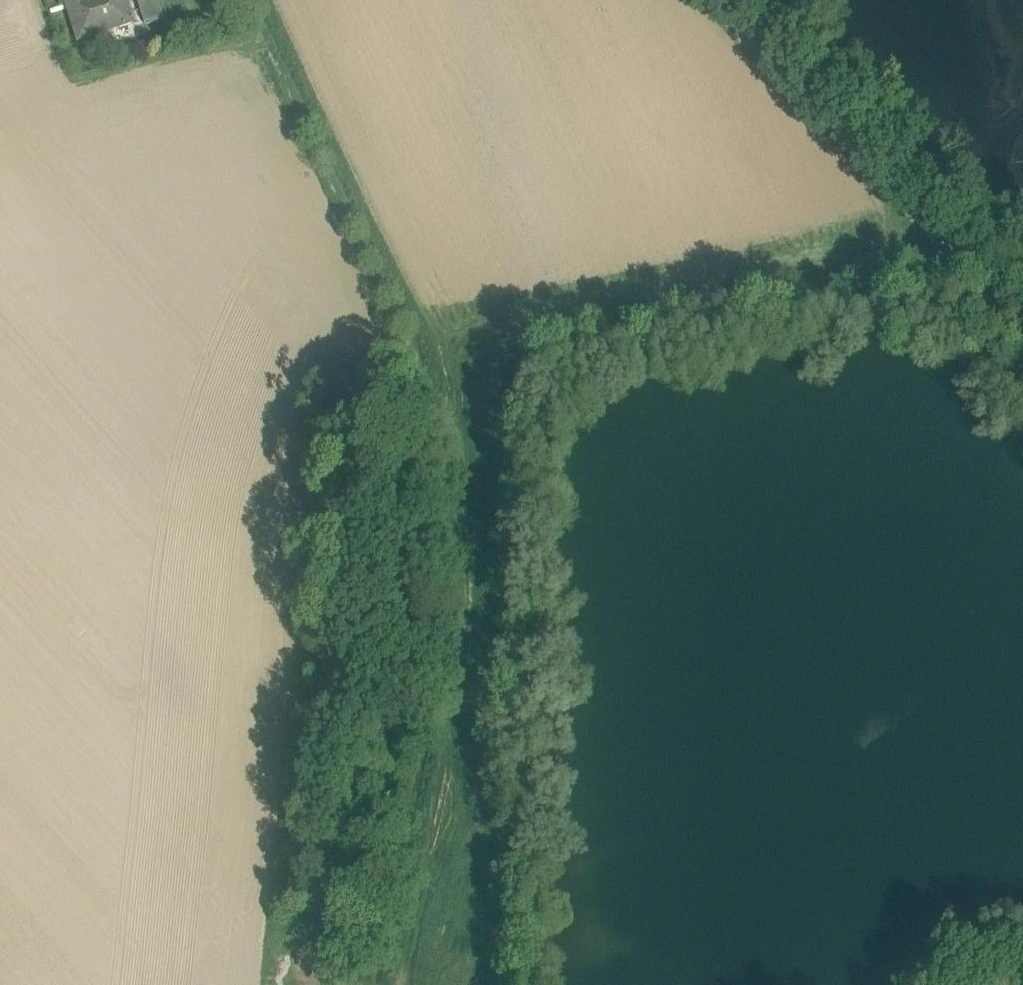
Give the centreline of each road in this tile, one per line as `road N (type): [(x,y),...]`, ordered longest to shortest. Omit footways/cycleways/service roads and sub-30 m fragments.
road 1 (unclassified): [(1022,322),(716,0)]

